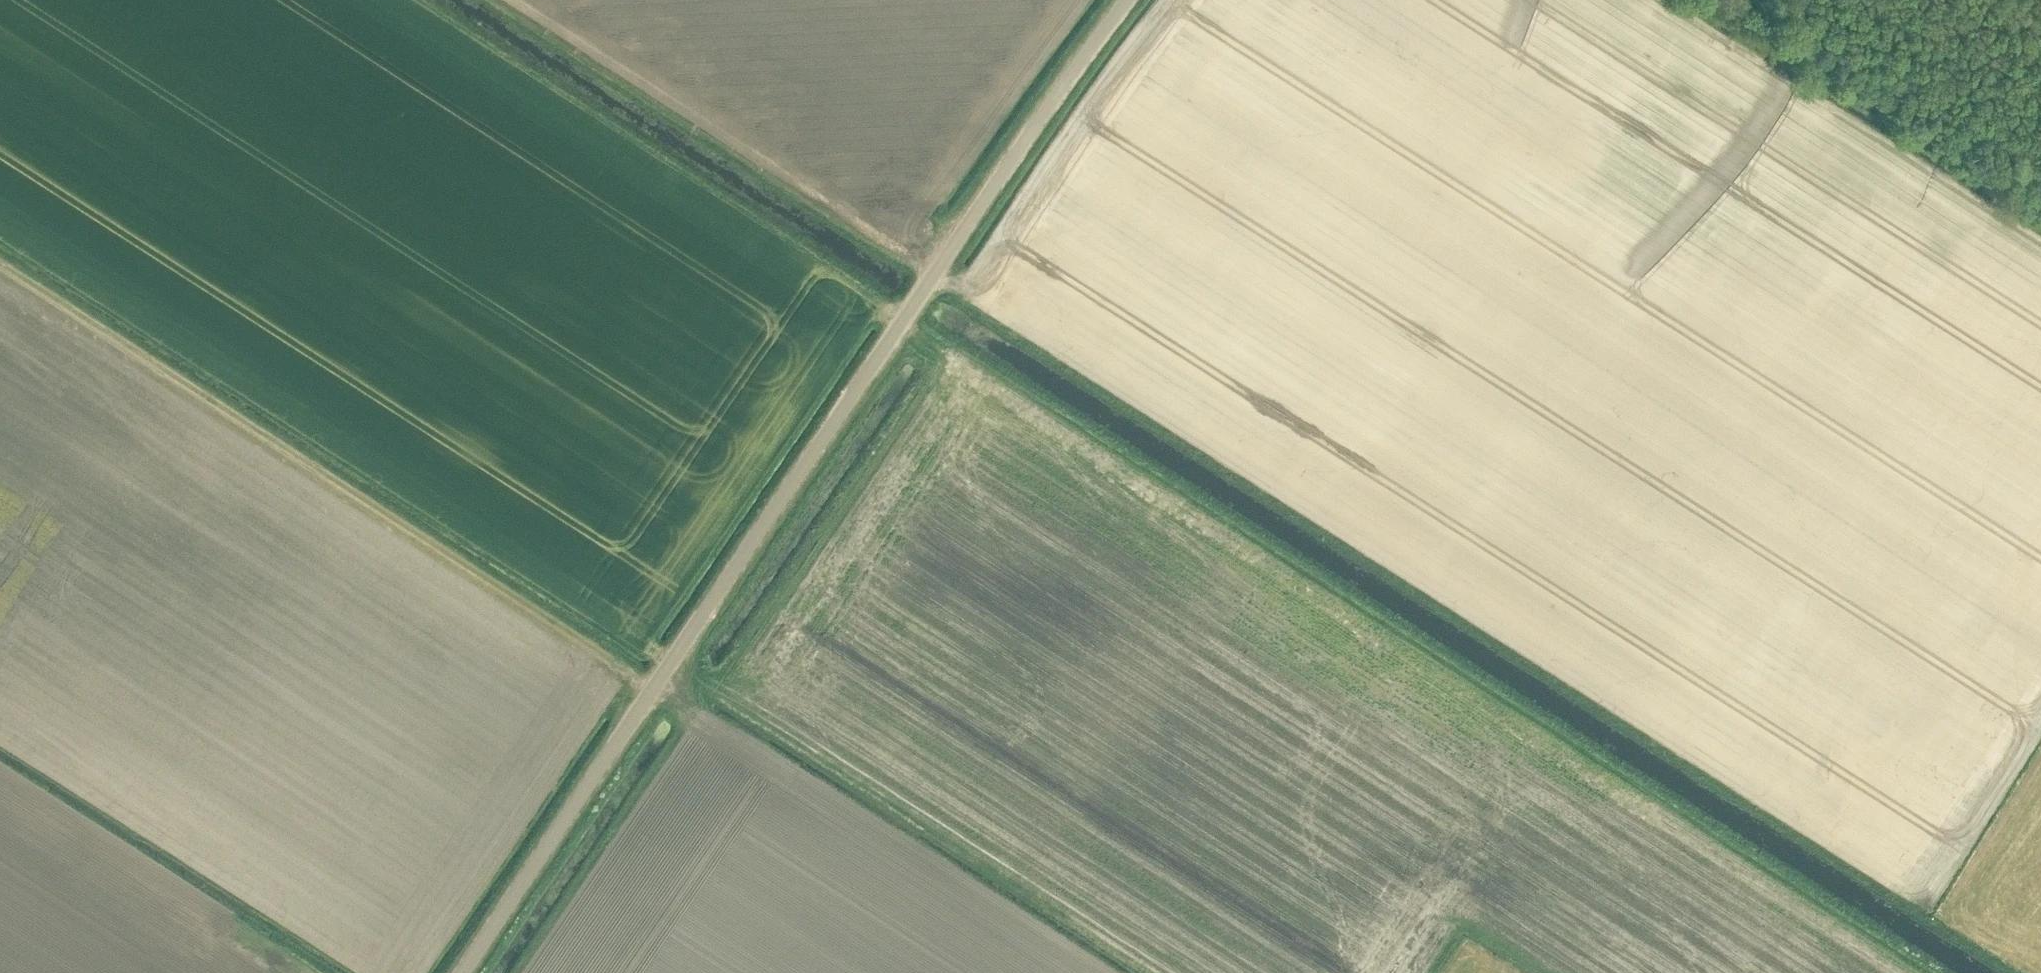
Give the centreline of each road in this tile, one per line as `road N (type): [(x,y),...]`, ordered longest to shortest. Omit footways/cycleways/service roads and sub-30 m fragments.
road 1 (unclassified): [(459,972),(1124,0)]

